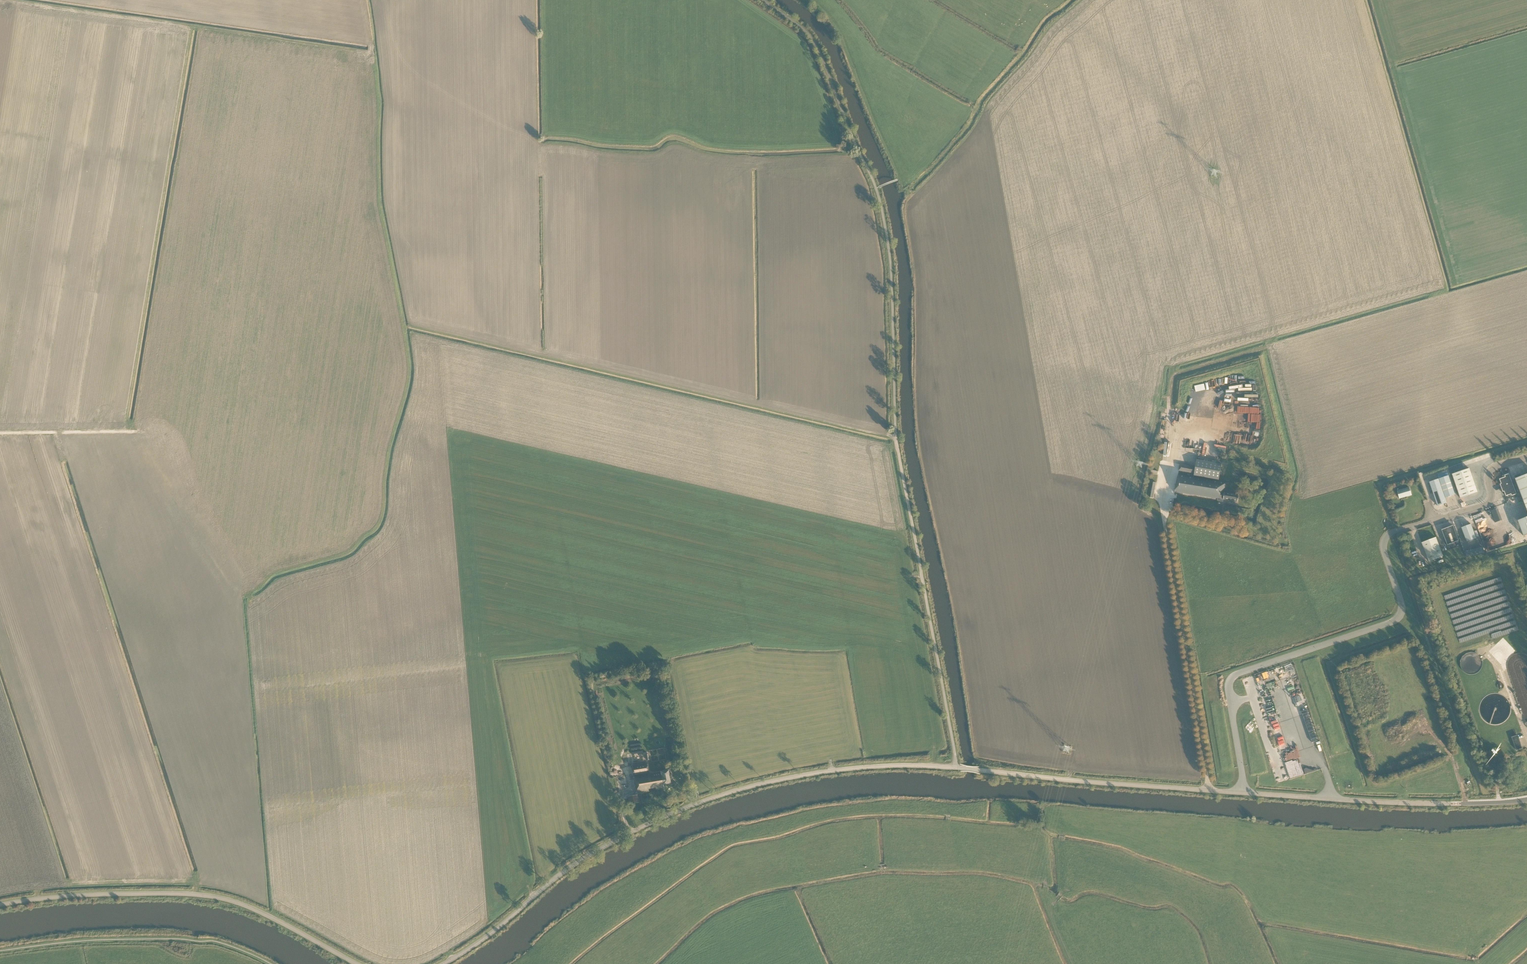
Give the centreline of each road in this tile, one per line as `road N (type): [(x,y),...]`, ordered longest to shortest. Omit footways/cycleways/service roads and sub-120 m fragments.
road 1 (tertiary): [(443,963),(591,854),(696,804),(823,772),(962,768)]
road 2 (tertiary): [(1457,803),(962,768)]
road 3 (tertiary): [(0,905),(82,895),(215,897),(354,963)]
road 4 (track): [(903,181),(910,198),(1044,32),(1081,0)]
road 5 (track): [(903,181),(842,34),(816,0)]
road 6 (track): [(1173,454),(1176,375),(1268,347)]
road 7 (unclassified): [(1526,458),(1492,469),(1484,506),(1393,532)]
road 8 (track): [(0,433),(135,431)]

